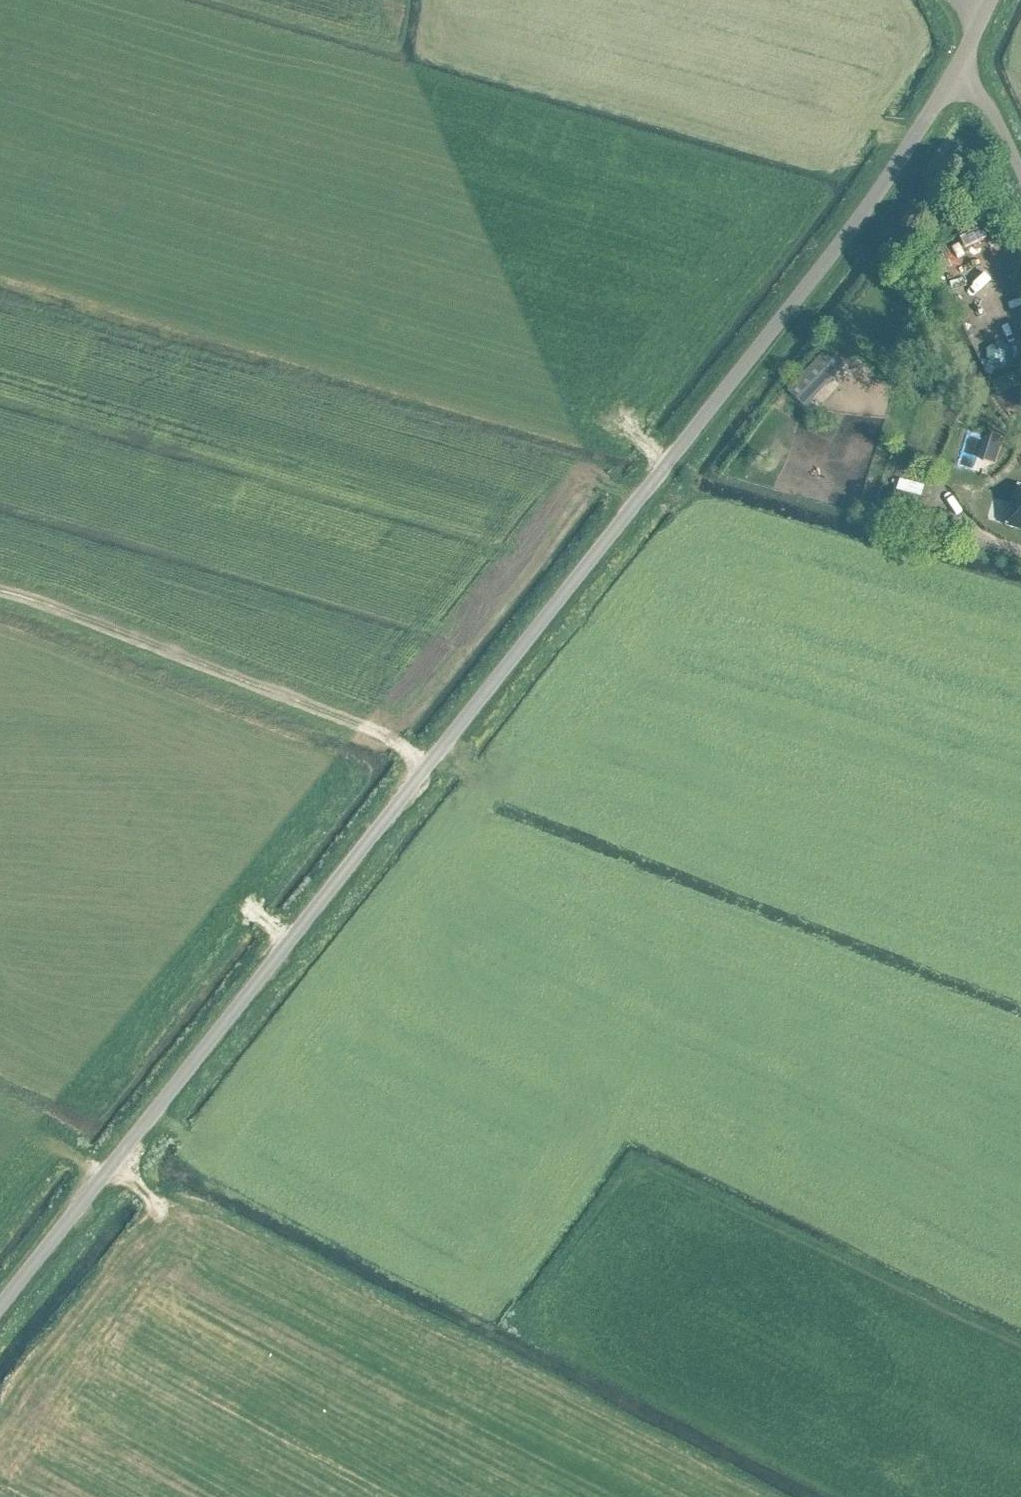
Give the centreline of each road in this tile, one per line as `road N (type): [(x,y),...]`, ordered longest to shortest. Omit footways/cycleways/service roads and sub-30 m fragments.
road 1 (unclassified): [(0,1310),(716,408),(967,63)]
road 2 (unclassified): [(1020,186),(967,63)]

